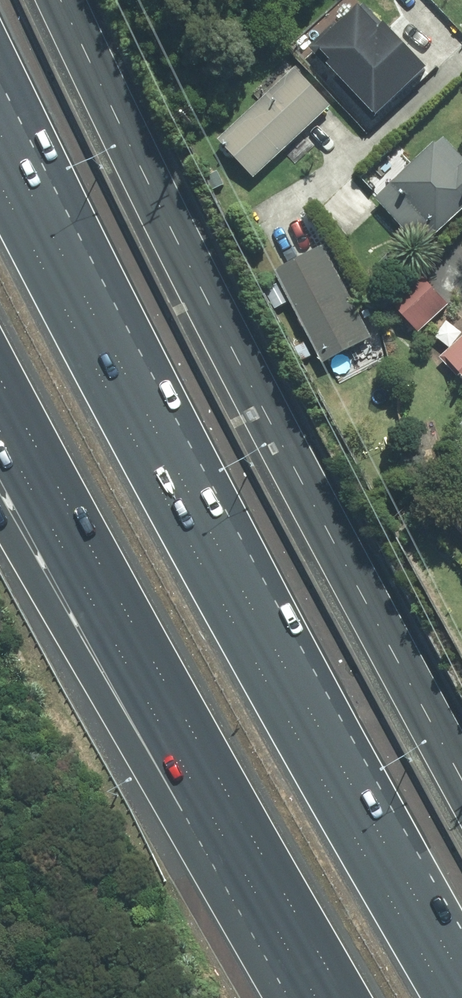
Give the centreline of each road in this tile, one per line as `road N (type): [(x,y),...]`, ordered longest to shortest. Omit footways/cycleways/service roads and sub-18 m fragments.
road 1 (motorway): [(0,178),(246,640),(452,997)]
road 2 (motorway): [(346,997),(0,381)]
road 3 (motorway): [(338,997),(141,765),(0,523)]

